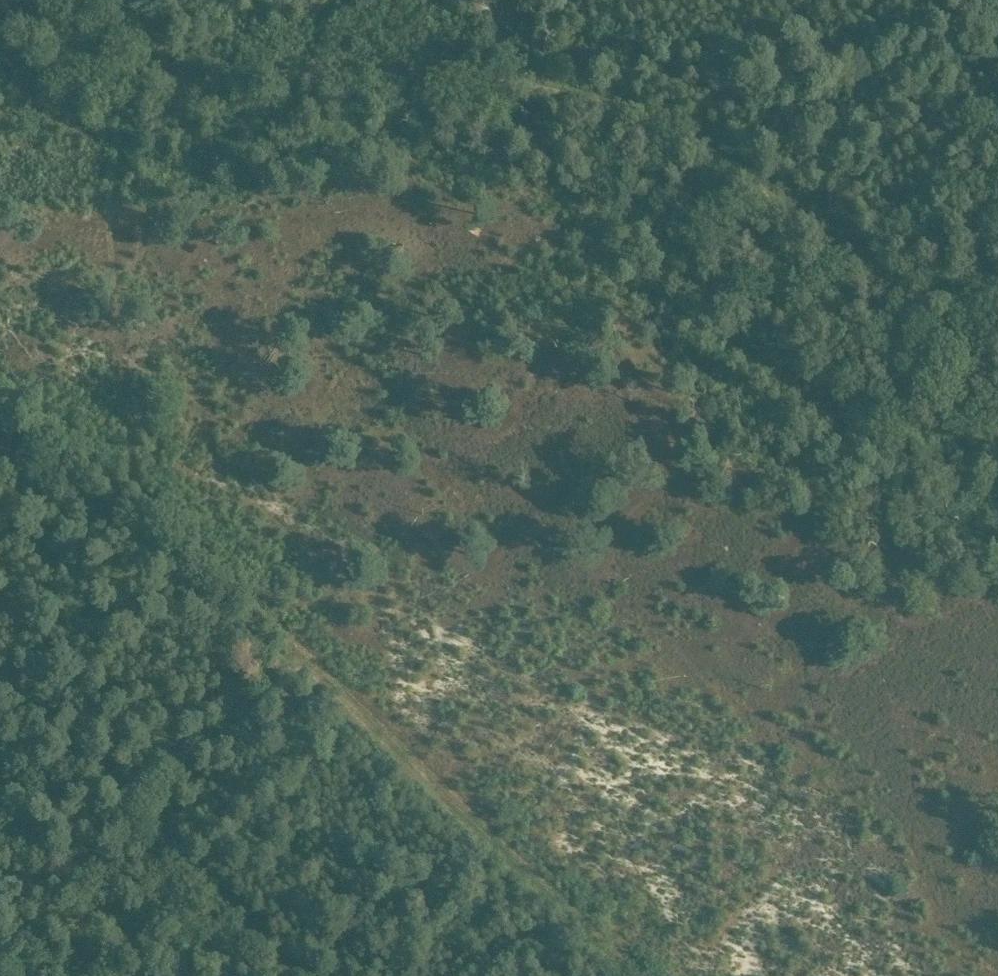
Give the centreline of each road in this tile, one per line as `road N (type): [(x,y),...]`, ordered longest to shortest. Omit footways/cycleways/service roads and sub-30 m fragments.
road 1 (track): [(188,838),(332,683),(628,975)]
road 2 (track): [(0,702),(78,730),(188,838)]
road 3 (track): [(188,838),(321,975)]

